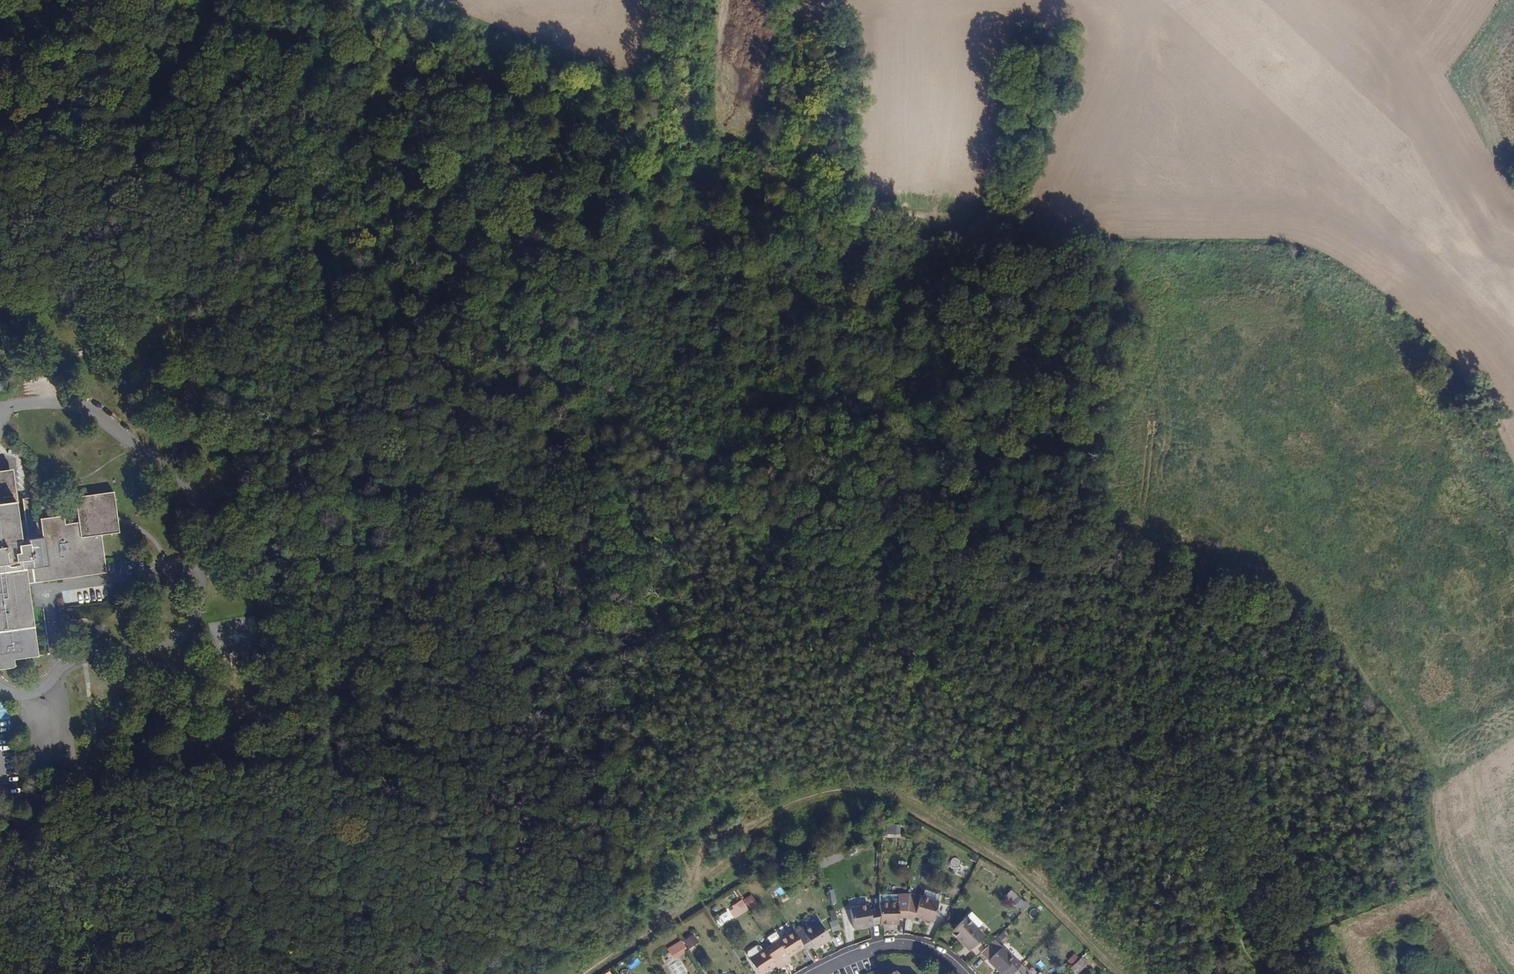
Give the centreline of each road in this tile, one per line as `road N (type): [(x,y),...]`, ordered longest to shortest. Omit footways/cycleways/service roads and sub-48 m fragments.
road 1 (track): [(0,140),(119,200),(256,235),(309,464),(293,562),(326,712),(296,790),(147,828),(105,810),(0,826)]
road 2 (track): [(592,658),(674,676),(736,709),(784,722),(814,717),(863,657),(879,652),(1099,735),(1266,973)]
road 3 (track): [(261,265),(516,391)]
road 4 (track): [(256,235),(232,196),(226,146),(251,105),(287,90)]
road 5 (track): [(287,90),(282,65),(252,42),(161,0)]
road 6 (residential): [(817,973),(900,944),(937,954),(962,973)]

